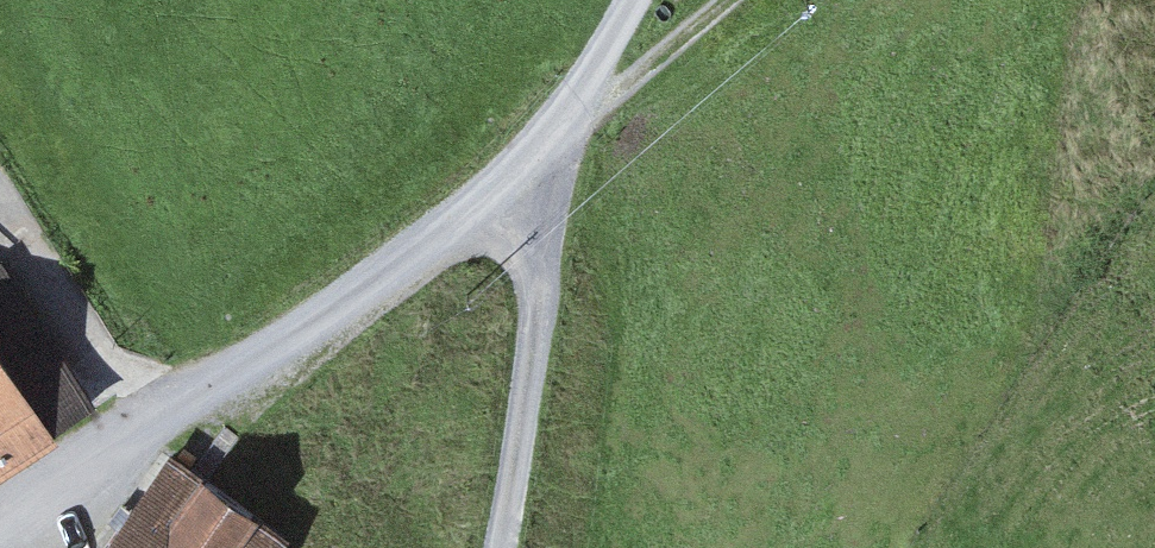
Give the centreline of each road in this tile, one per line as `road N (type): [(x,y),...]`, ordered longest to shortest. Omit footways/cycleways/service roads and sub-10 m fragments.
road 1 (track): [(0,527),(447,231),(527,193)]
road 2 (unclassified): [(497,547),(540,308),(527,193),(633,0)]
road 3 (track): [(576,104),(619,89),(723,0)]

